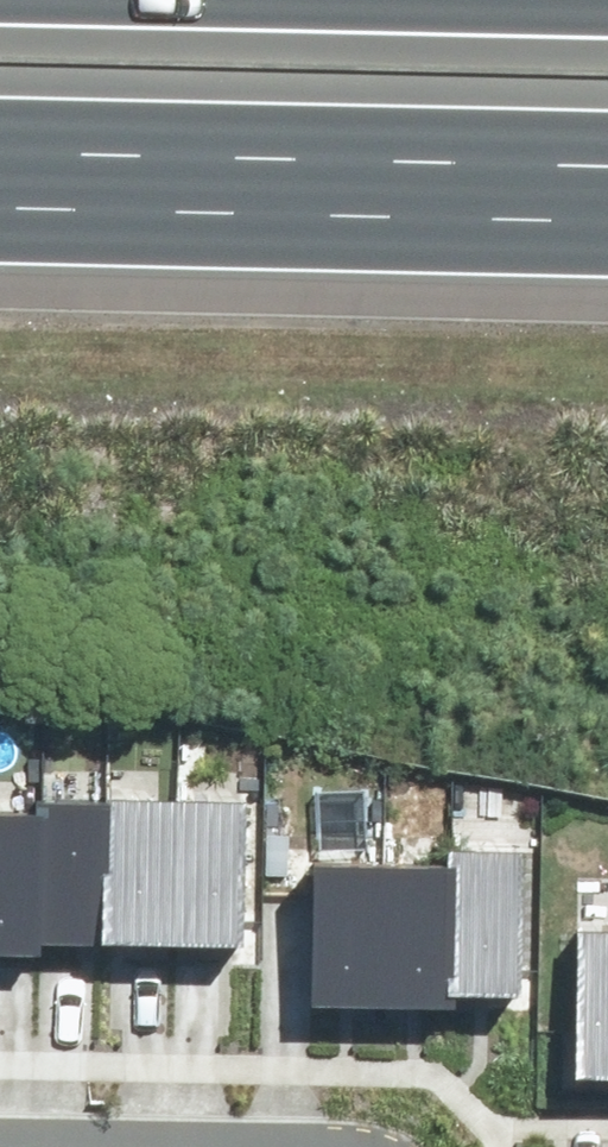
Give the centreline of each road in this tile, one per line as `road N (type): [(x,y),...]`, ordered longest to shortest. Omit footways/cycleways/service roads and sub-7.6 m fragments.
road 1 (motorway): [(607,173),(0,162)]
road 2 (residential): [(0,1136),(323,1146)]

